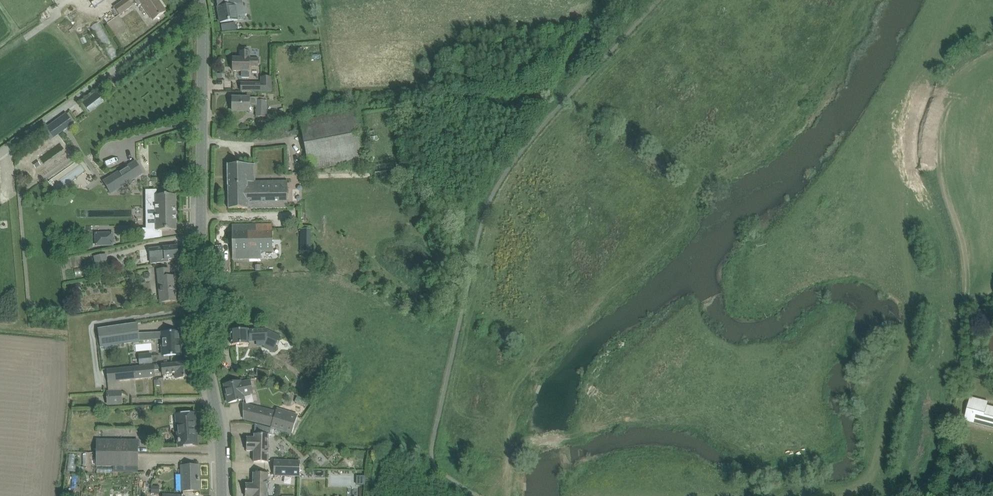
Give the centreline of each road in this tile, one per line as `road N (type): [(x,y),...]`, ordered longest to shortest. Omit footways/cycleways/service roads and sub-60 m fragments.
road 1 (tertiary): [(222,495),(205,342),(200,0)]

